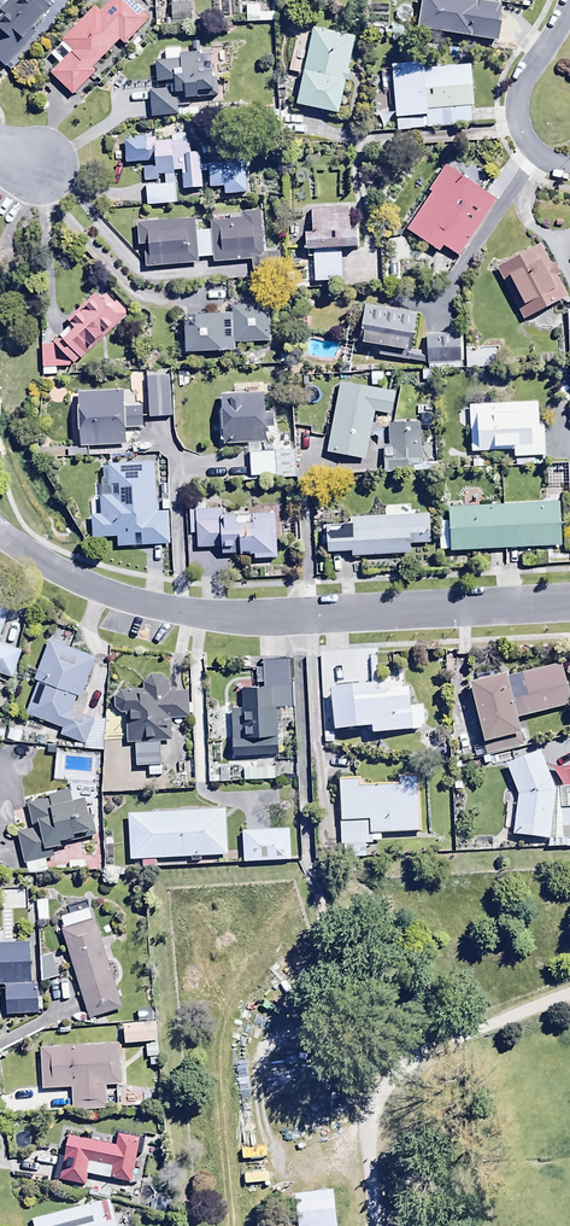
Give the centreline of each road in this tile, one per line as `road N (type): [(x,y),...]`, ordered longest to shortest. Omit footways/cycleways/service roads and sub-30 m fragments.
road 1 (residential): [(569,603),(225,618),(102,592),(39,562),(0,531)]
road 2 (track): [(372,1090),(307,1075),(292,1027),(309,968),(313,878),(304,617)]
road 3 (residential): [(569,170),(533,151),(516,115),(524,76),(569,3)]

